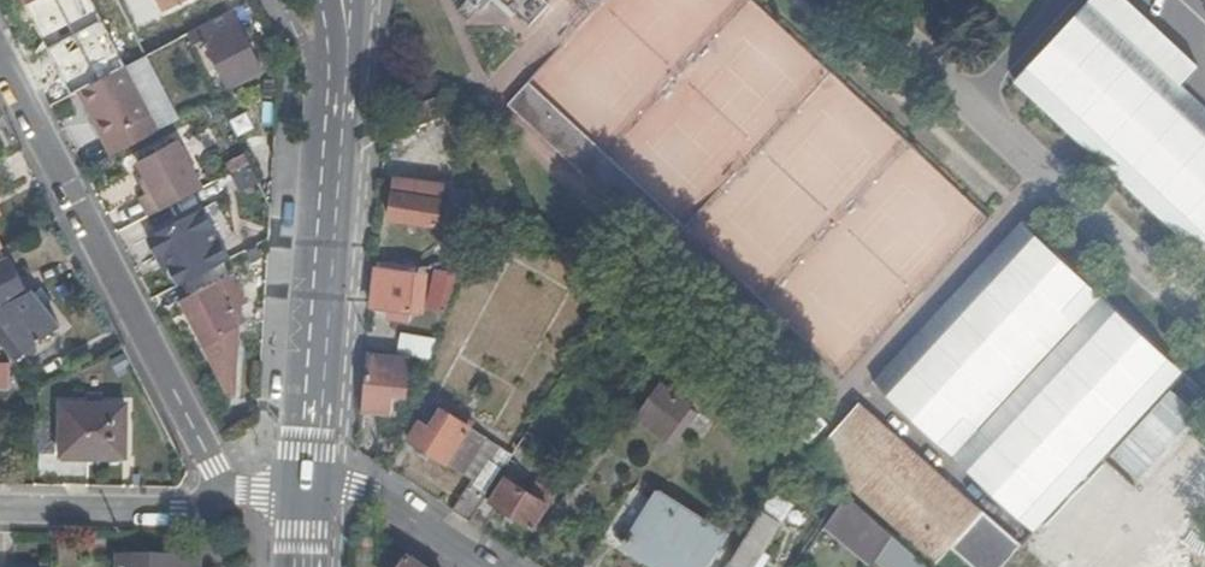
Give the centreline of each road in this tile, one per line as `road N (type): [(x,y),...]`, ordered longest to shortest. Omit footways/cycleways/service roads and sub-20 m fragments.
road 1 (residential): [(227,499),(0,64)]
road 2 (tertiary): [(347,42),(306,478)]
road 3 (residential): [(0,509),(207,510),(227,499)]
road 4 (residential): [(482,566),(388,507),(306,478)]

